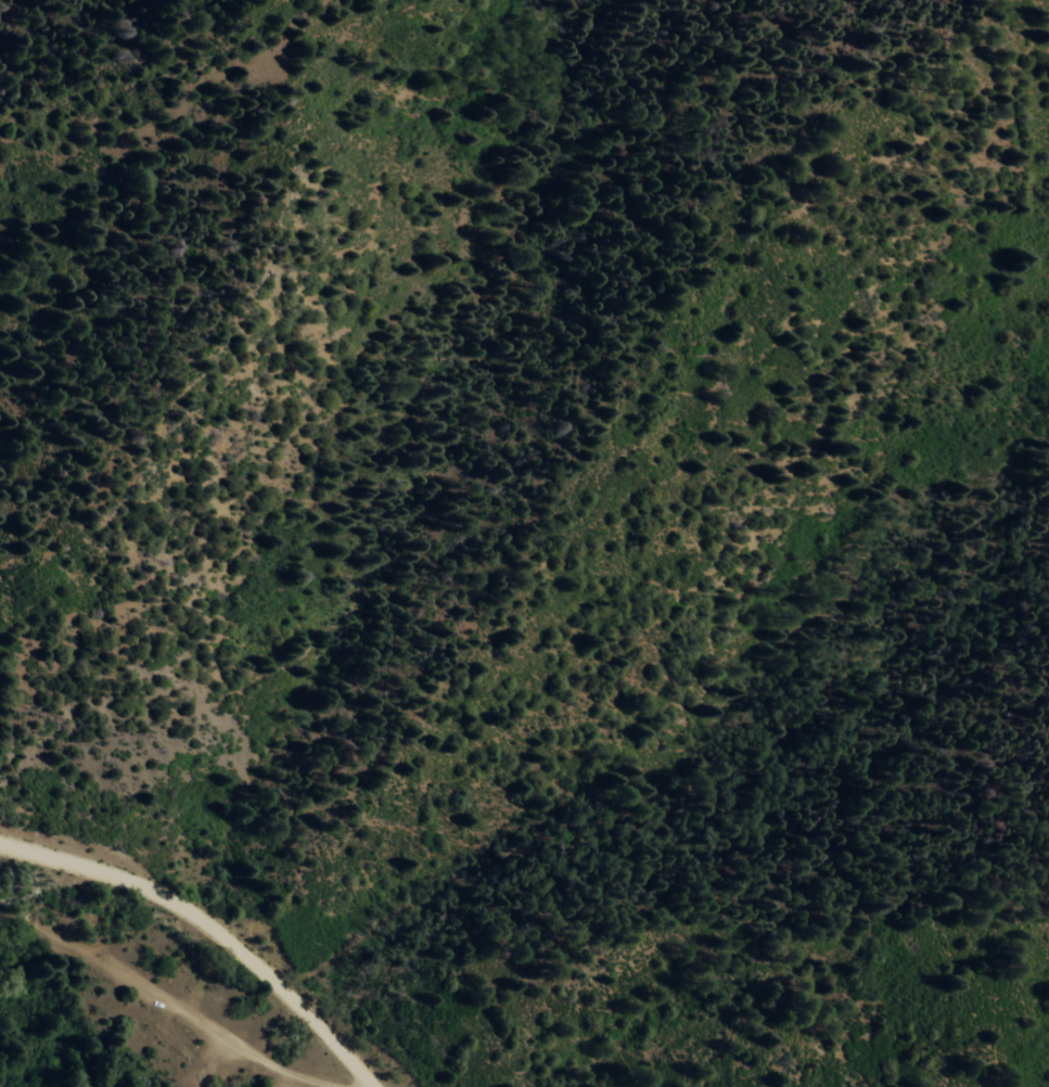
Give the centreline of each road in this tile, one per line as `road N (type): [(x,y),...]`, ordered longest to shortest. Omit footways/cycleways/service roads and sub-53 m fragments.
road 1 (residential): [(368,1086),(241,949),(130,881),(0,839)]

